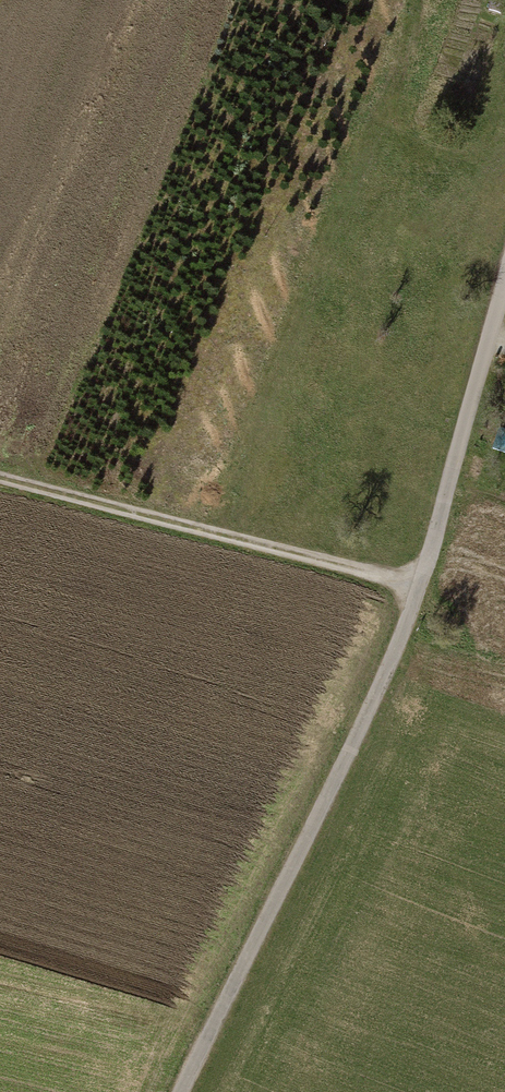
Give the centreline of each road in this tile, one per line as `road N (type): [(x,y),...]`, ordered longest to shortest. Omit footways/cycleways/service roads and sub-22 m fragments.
road 1 (track): [(182,1091),(420,585),(504,279)]
road 2 (track): [(0,476),(420,585)]

